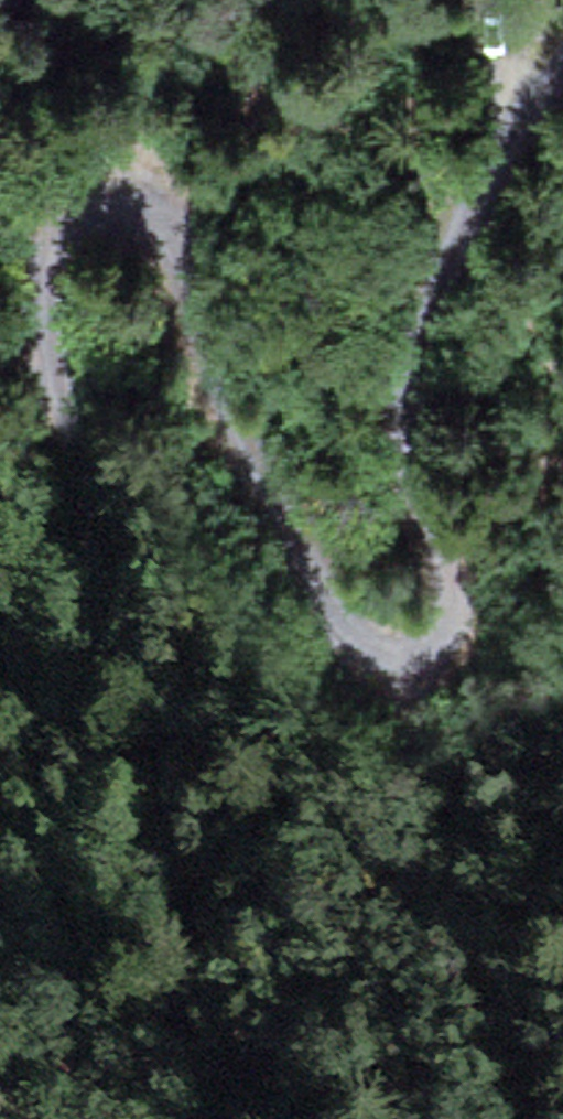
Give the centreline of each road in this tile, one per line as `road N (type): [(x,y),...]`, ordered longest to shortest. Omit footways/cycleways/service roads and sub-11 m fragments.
road 1 (unclassified): [(562,76),(496,159),(415,376),(412,481),(450,618),(448,639),(417,663),(391,663),(371,651),(326,594),(209,362),(169,226),(155,215),(113,208),(67,234),(55,257),(48,337),(219,1118)]

